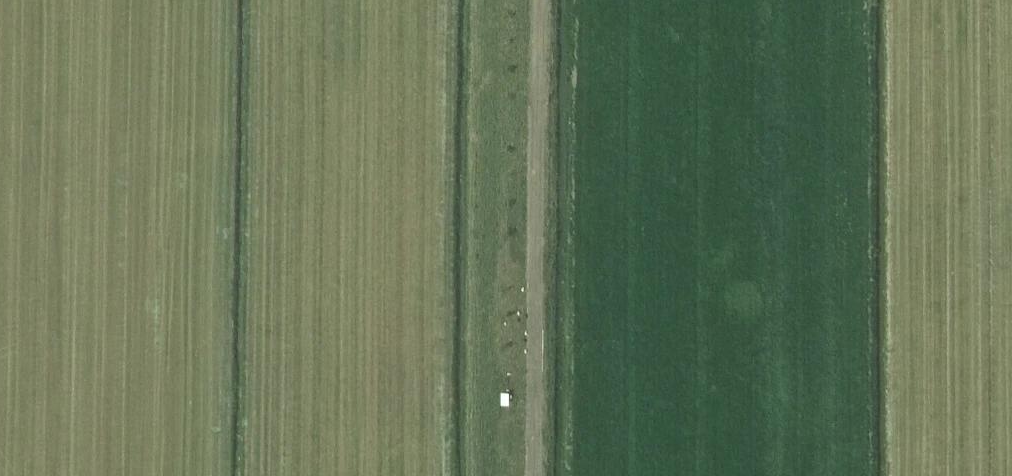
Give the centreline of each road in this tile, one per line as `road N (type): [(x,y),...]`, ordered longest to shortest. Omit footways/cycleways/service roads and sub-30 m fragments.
road 1 (track): [(532,475),(541,0)]

